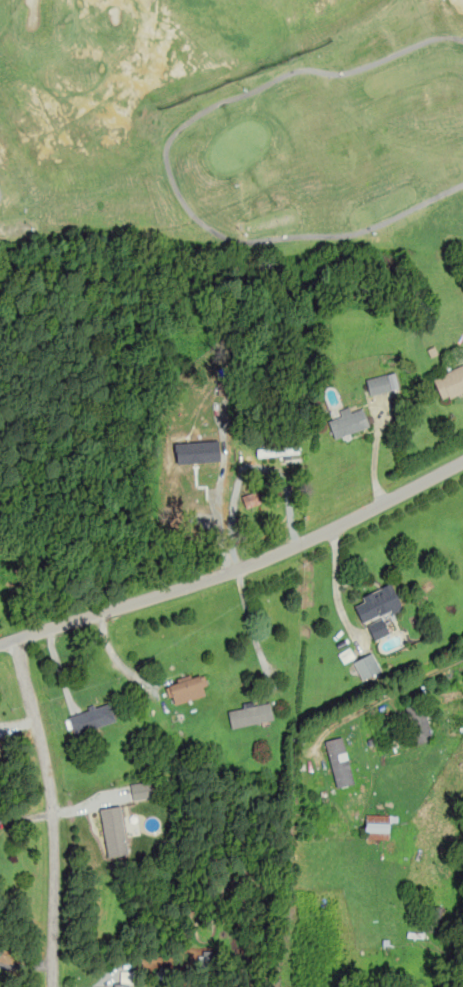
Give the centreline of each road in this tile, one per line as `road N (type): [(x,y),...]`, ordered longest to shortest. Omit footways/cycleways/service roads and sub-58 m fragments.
road 1 (residential): [(0,646),(234,577),(462,461)]
road 2 (residential): [(17,640),(54,820),(54,986)]

